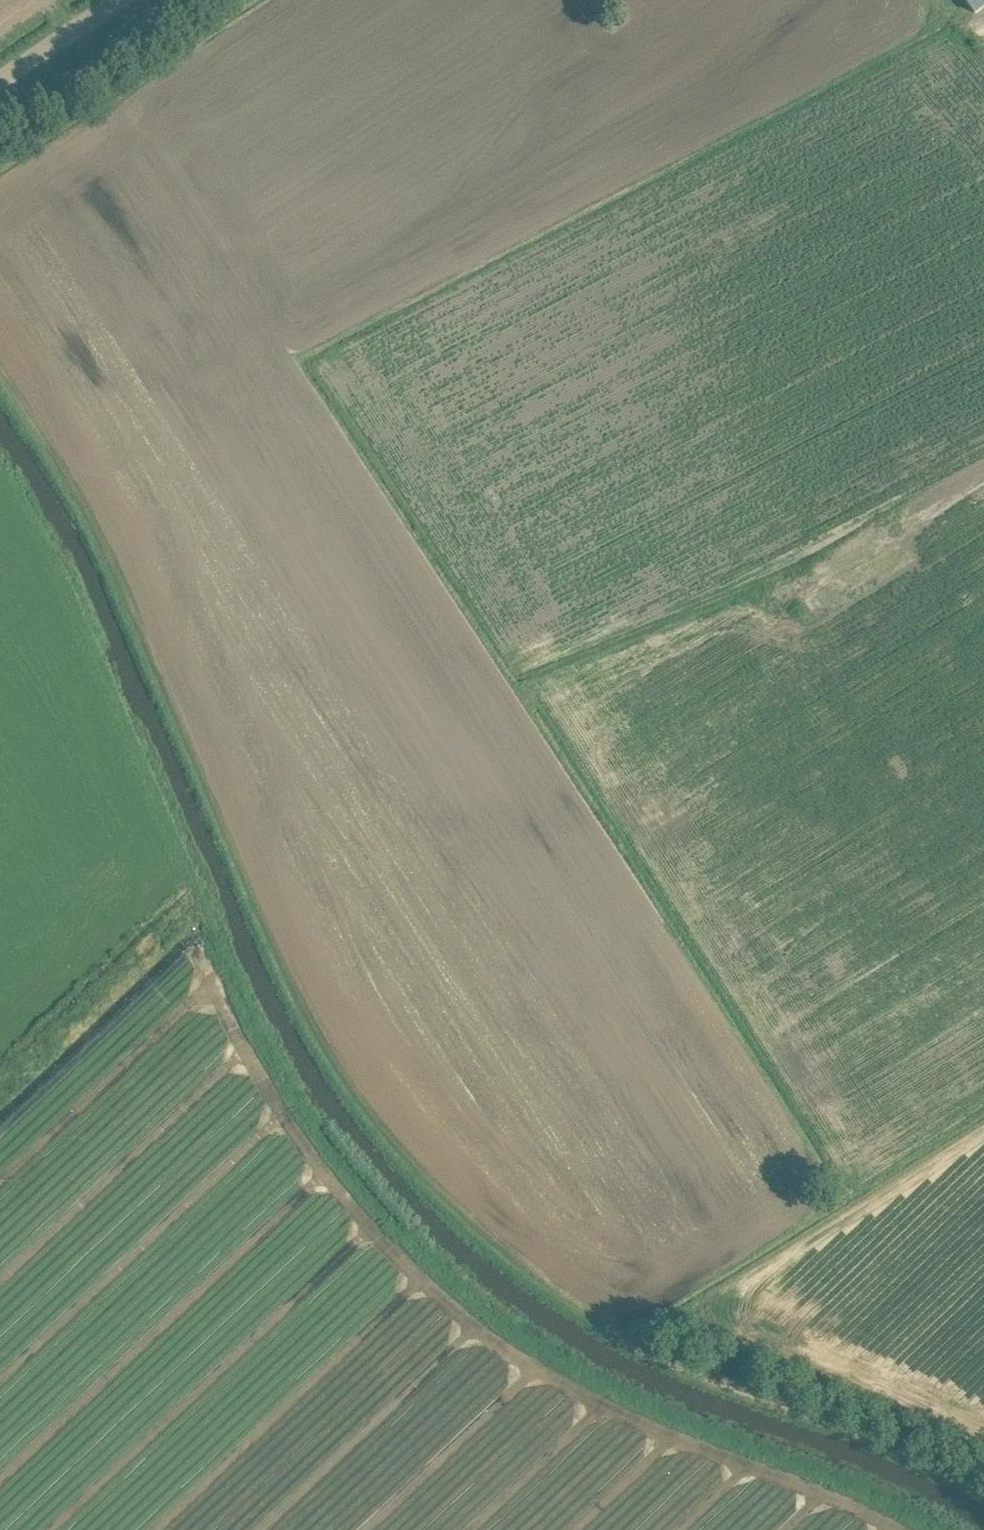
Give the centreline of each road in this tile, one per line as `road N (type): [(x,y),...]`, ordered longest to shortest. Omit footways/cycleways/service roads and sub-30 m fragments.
road 1 (unclassified): [(0,80),(119,0)]

